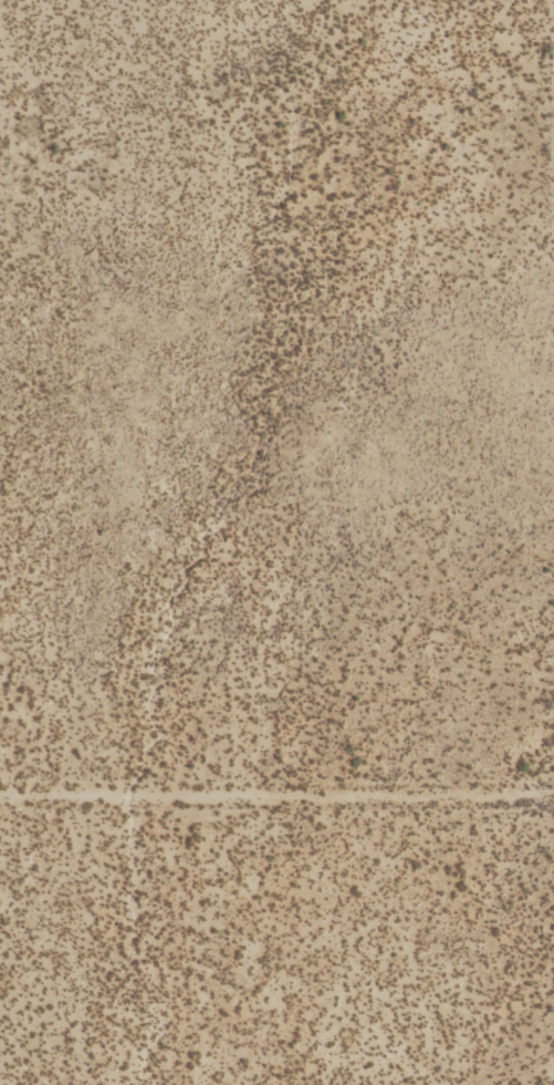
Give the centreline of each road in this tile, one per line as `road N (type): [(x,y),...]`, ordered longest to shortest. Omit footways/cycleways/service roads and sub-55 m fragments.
road 1 (track): [(0,795),(553,796)]

